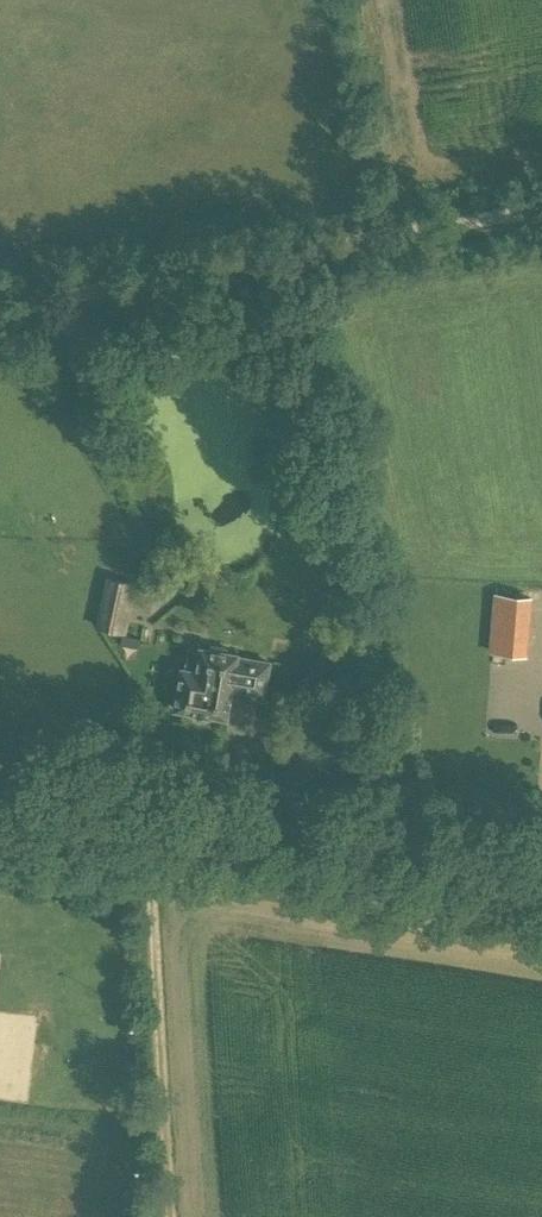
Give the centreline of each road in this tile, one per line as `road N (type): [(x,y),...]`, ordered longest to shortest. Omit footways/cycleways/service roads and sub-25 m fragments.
road 1 (track): [(0,307),(541,208)]
road 2 (tertiary): [(541,869),(0,773)]

